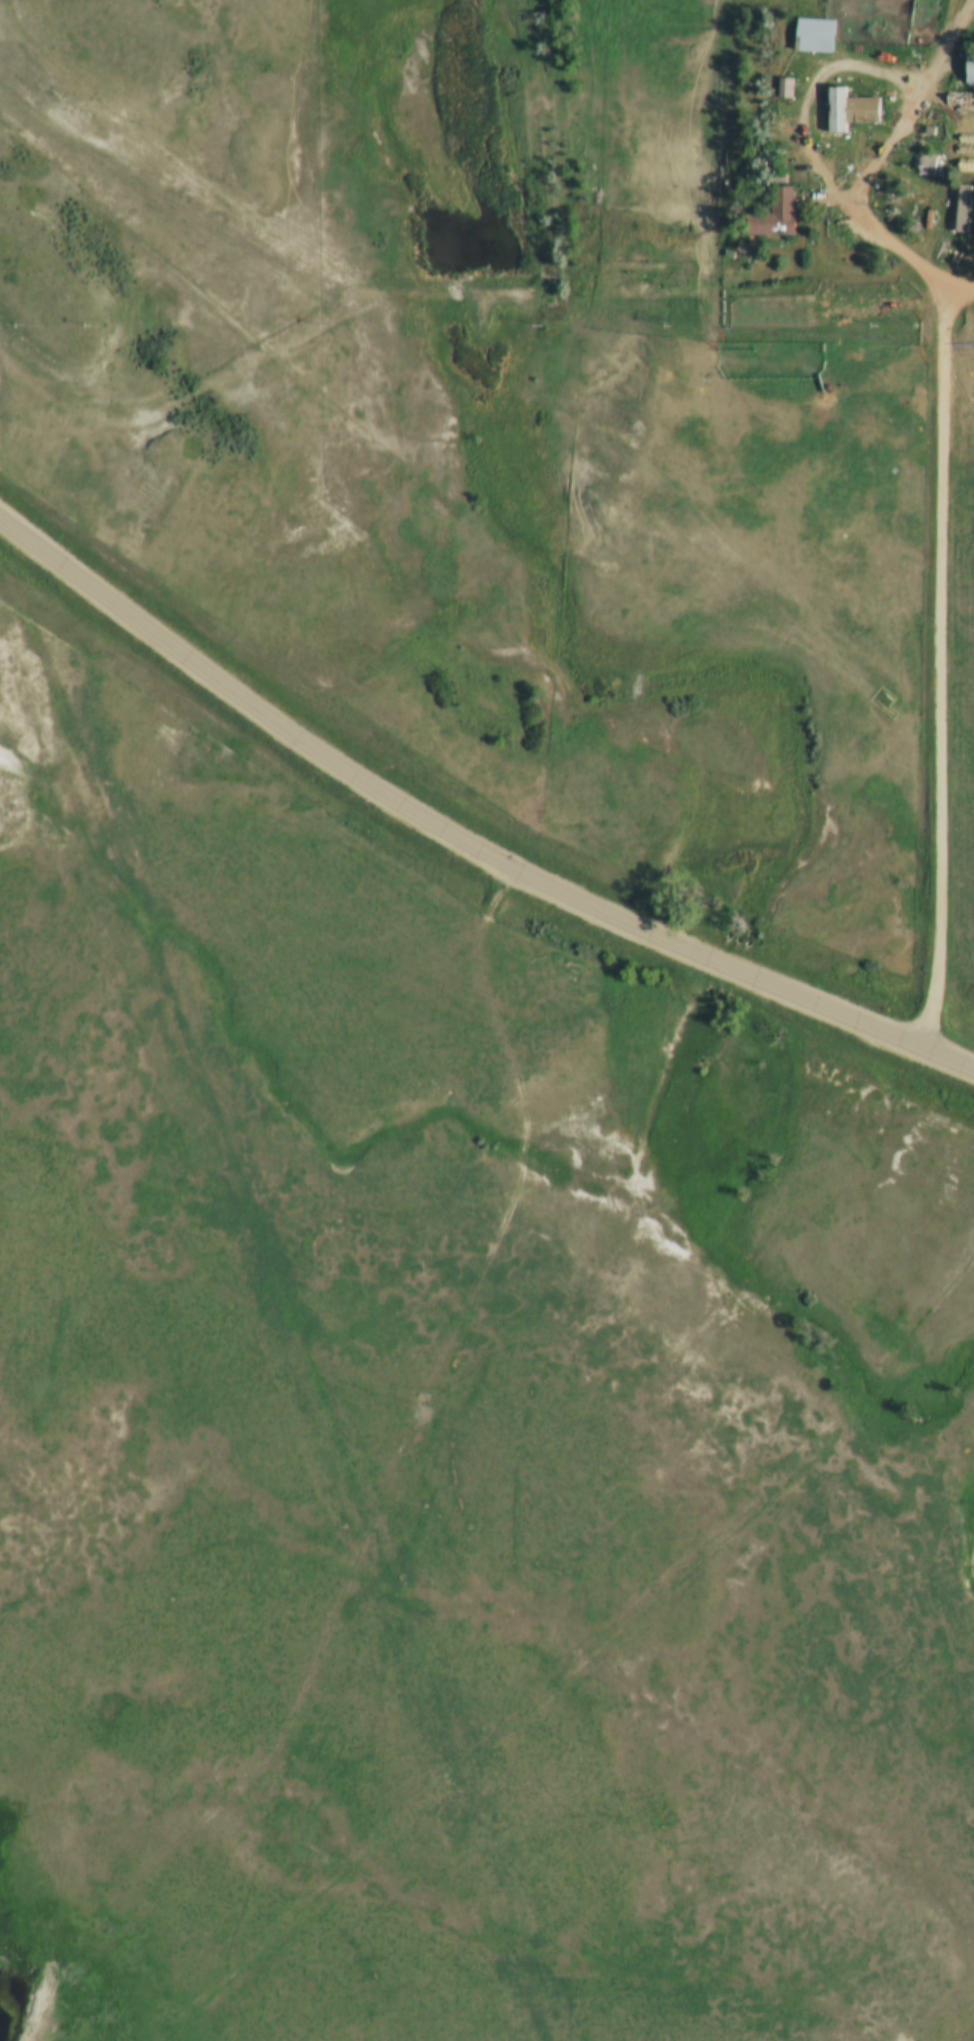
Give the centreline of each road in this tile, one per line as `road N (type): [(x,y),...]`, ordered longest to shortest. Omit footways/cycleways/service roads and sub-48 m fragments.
road 1 (residential): [(929,1053),(608,912),(367,787),(0,523)]

